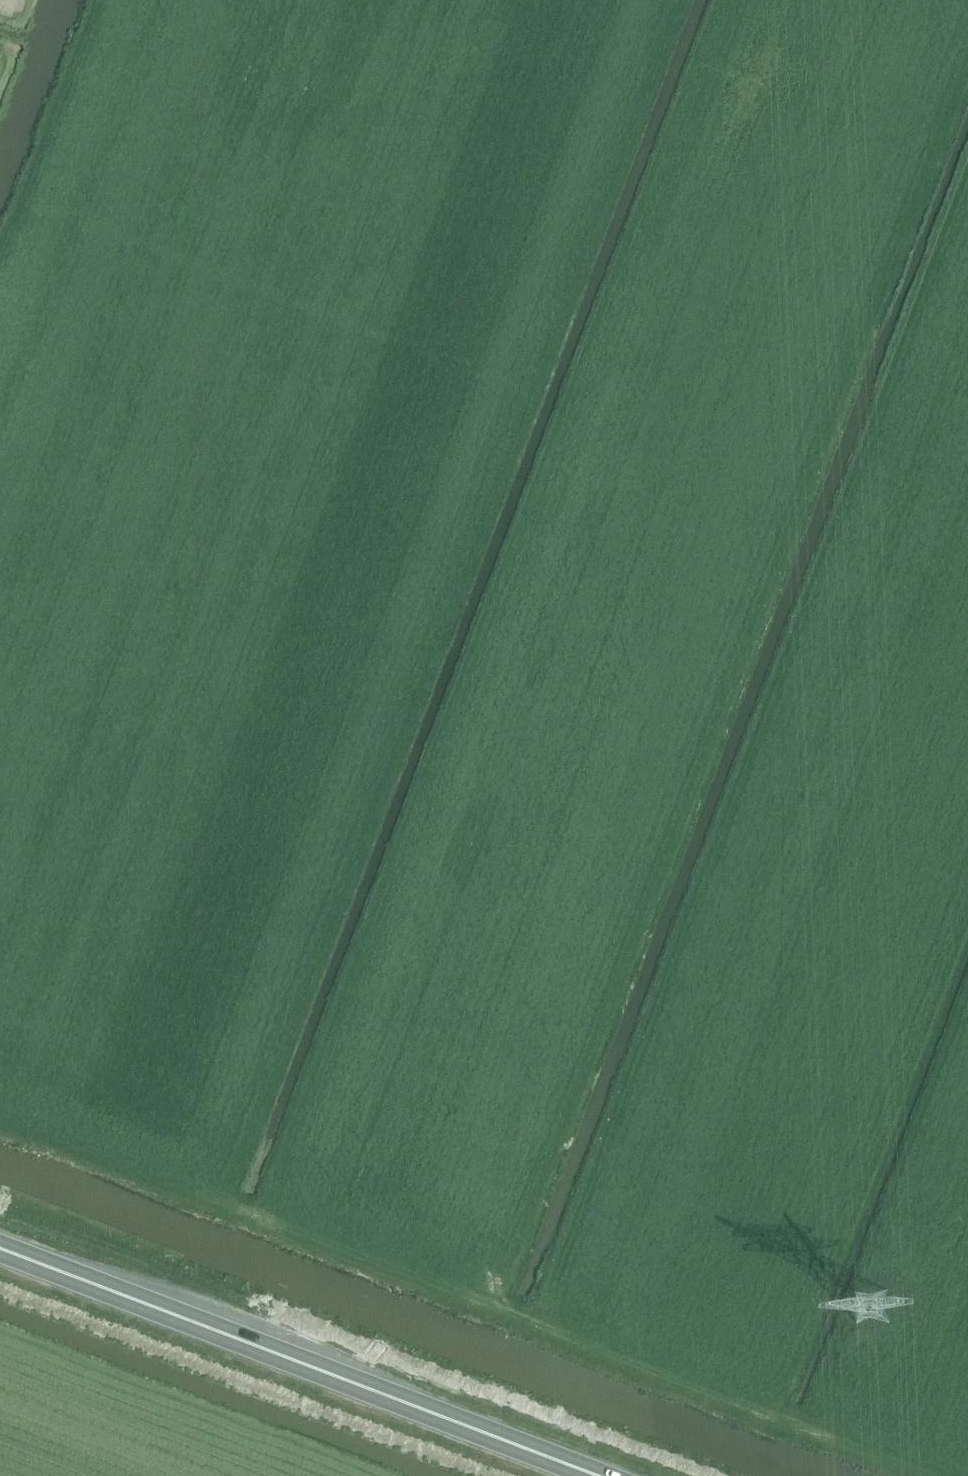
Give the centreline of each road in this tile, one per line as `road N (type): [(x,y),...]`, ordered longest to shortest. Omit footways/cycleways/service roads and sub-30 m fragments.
road 1 (trunk): [(599,1475),(0,1248)]

